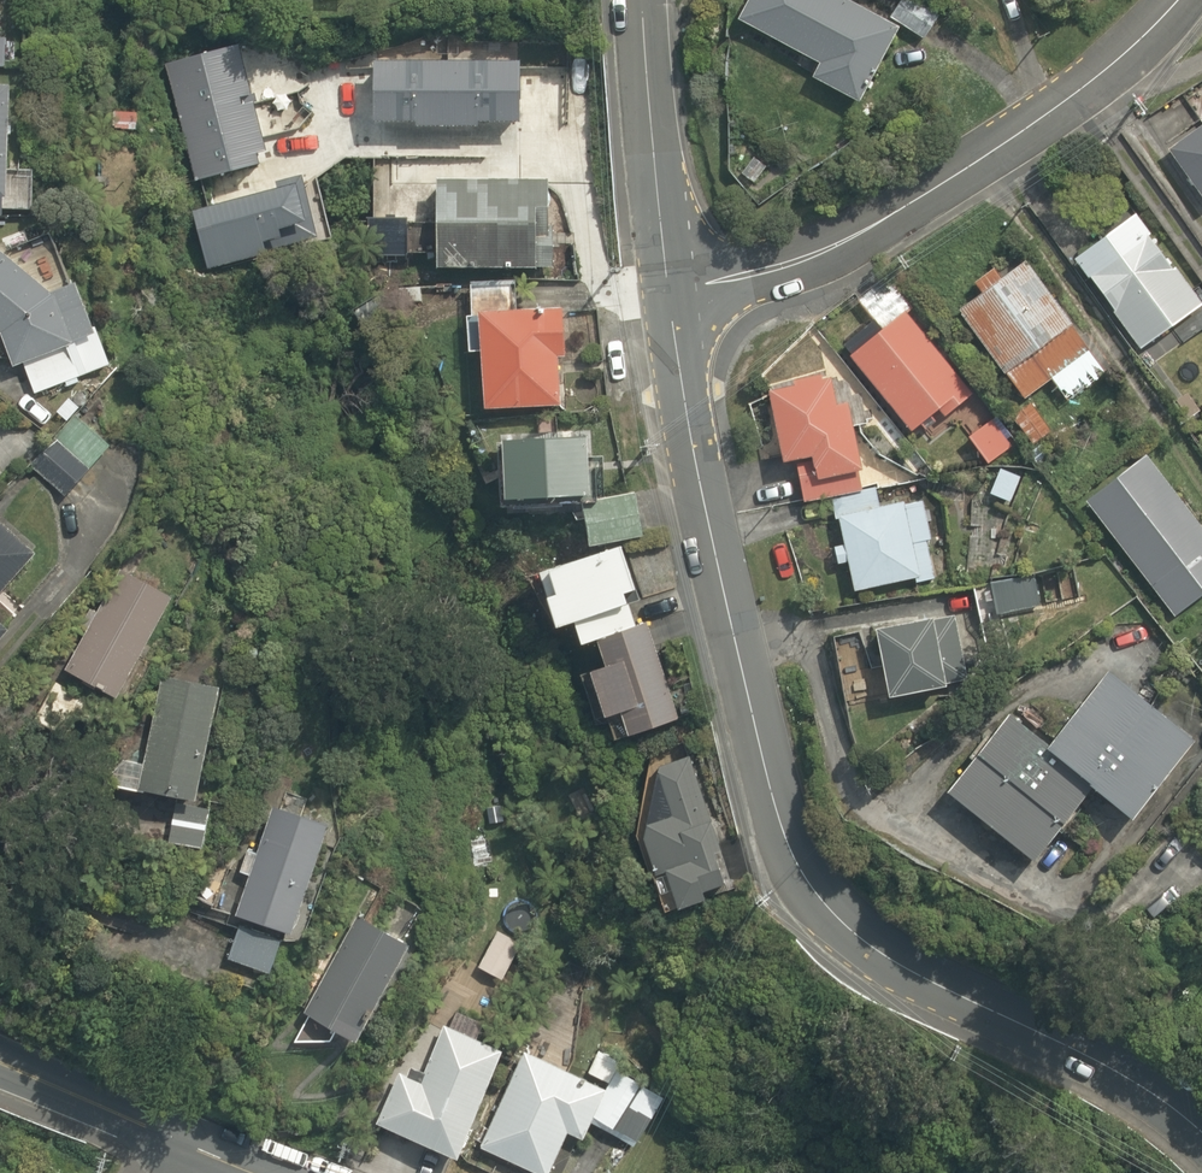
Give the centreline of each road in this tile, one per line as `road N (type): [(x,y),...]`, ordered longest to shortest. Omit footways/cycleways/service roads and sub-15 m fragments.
road 1 (tertiary): [(1201,1135),(1155,1095),(1070,1046),(921,978),(826,907),(778,818),(713,558),(667,287)]
road 2 (residential): [(667,287),(819,254),(1039,118),(1141,41),(1176,0)]
road 3 (tertiary): [(667,287),(644,0)]
road 4 (residential): [(0,1061),(259,1172)]

